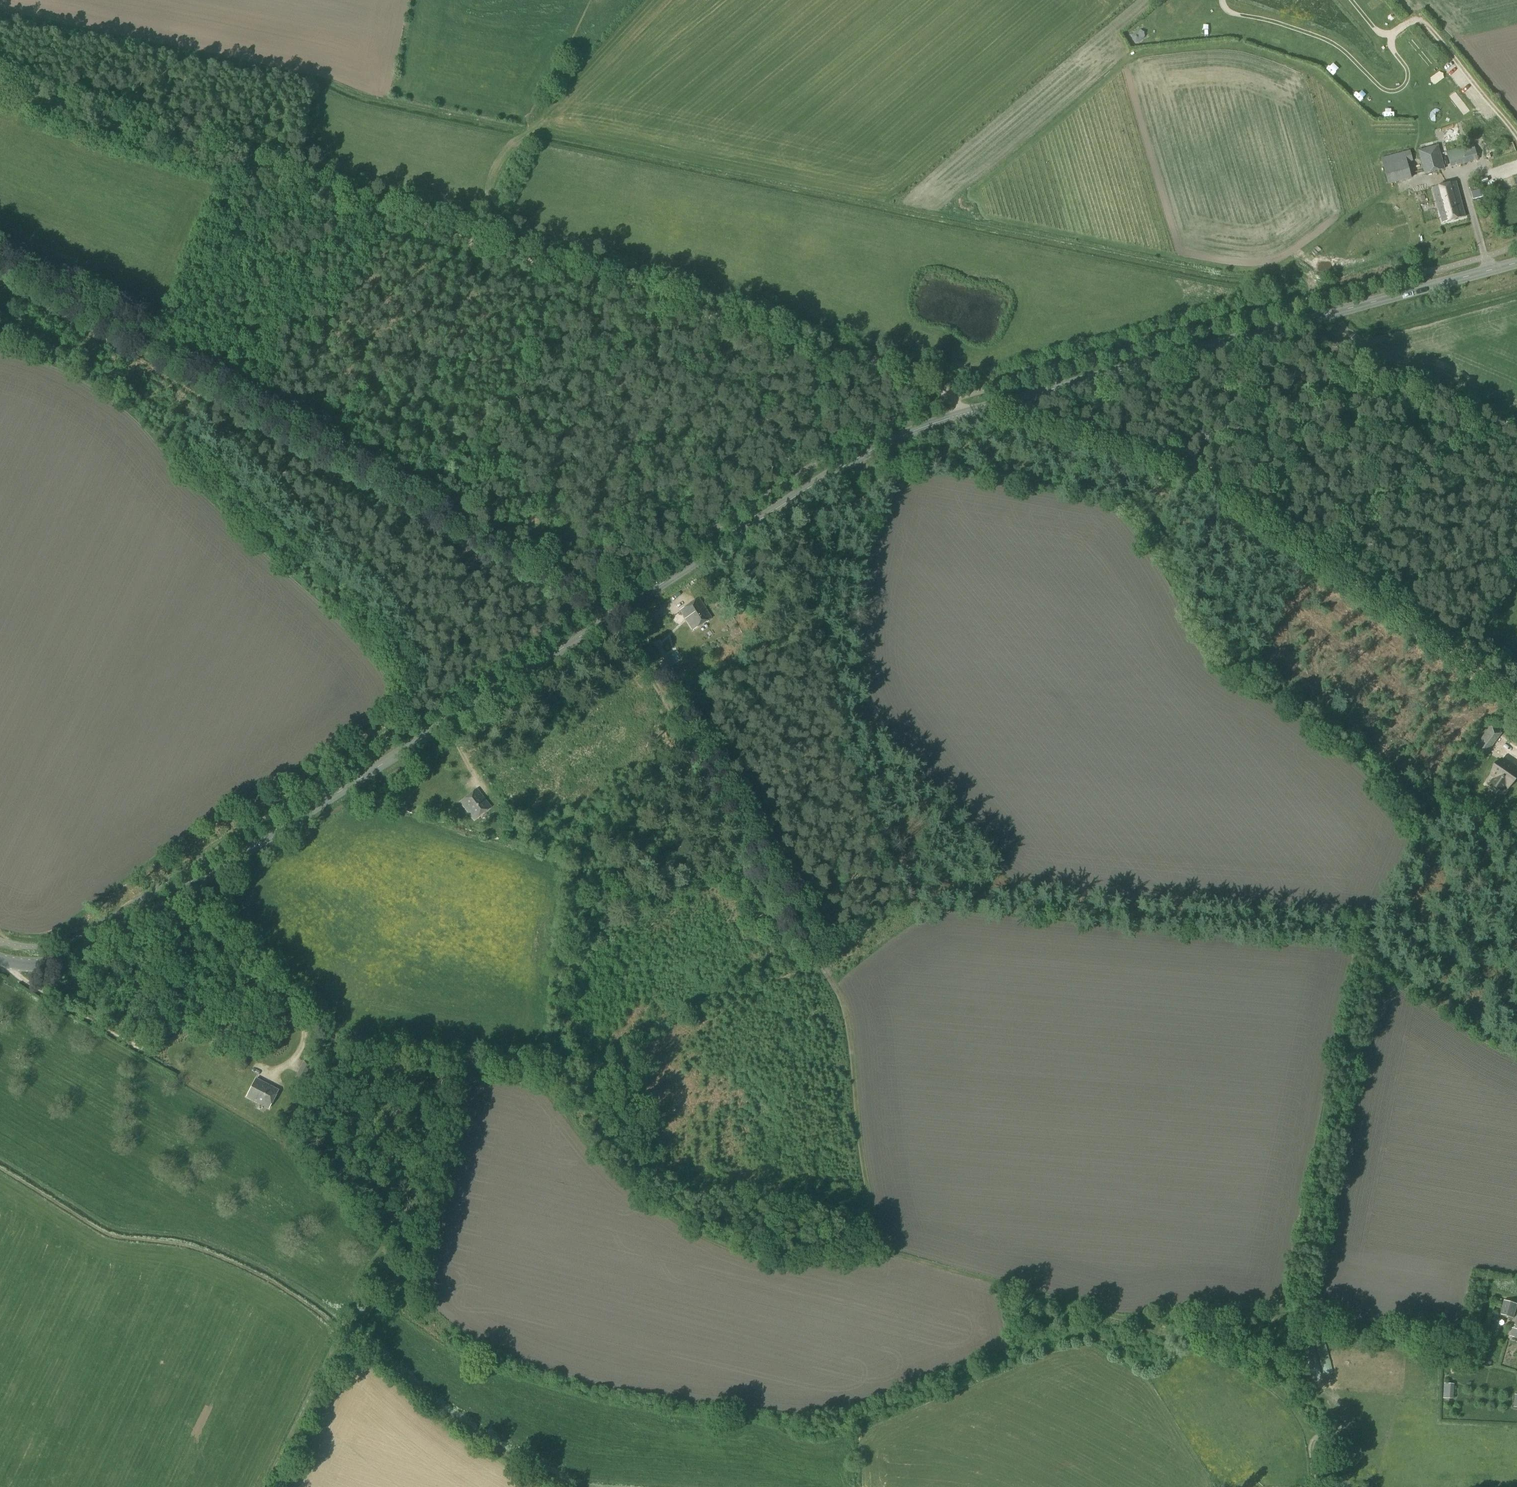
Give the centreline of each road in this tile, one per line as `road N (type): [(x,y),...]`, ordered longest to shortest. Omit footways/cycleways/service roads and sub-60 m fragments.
road 1 (tertiary): [(0,962),(53,965),(107,941),(884,444),(983,408),(1516,263)]
road 2 (track): [(0,88),(962,399),(1186,481),(1516,703)]
road 3 (track): [(0,269),(606,620),(843,999),(862,1211),(877,1254)]
road 4 (track): [(0,963),(149,1059),(232,991),(266,983),(356,1065),(523,1084),(543,1096),(576,1145),(623,1188),(713,1241),(765,1260),(913,1261),(1086,1317)]
road 5 (track): [(266,1486),(366,1275),(413,1206),(388,1109),(356,1065)]
road 6 (track): [(1086,1317),(1132,1339),(1195,1342),(1259,1367),(1295,1395),(1312,1430),(1316,1486)]
road 7 (track): [(1360,926),(1406,826),(1473,774),(1516,703)]
road 8 (track): [(379,1256),(418,1275),(455,1077)]

